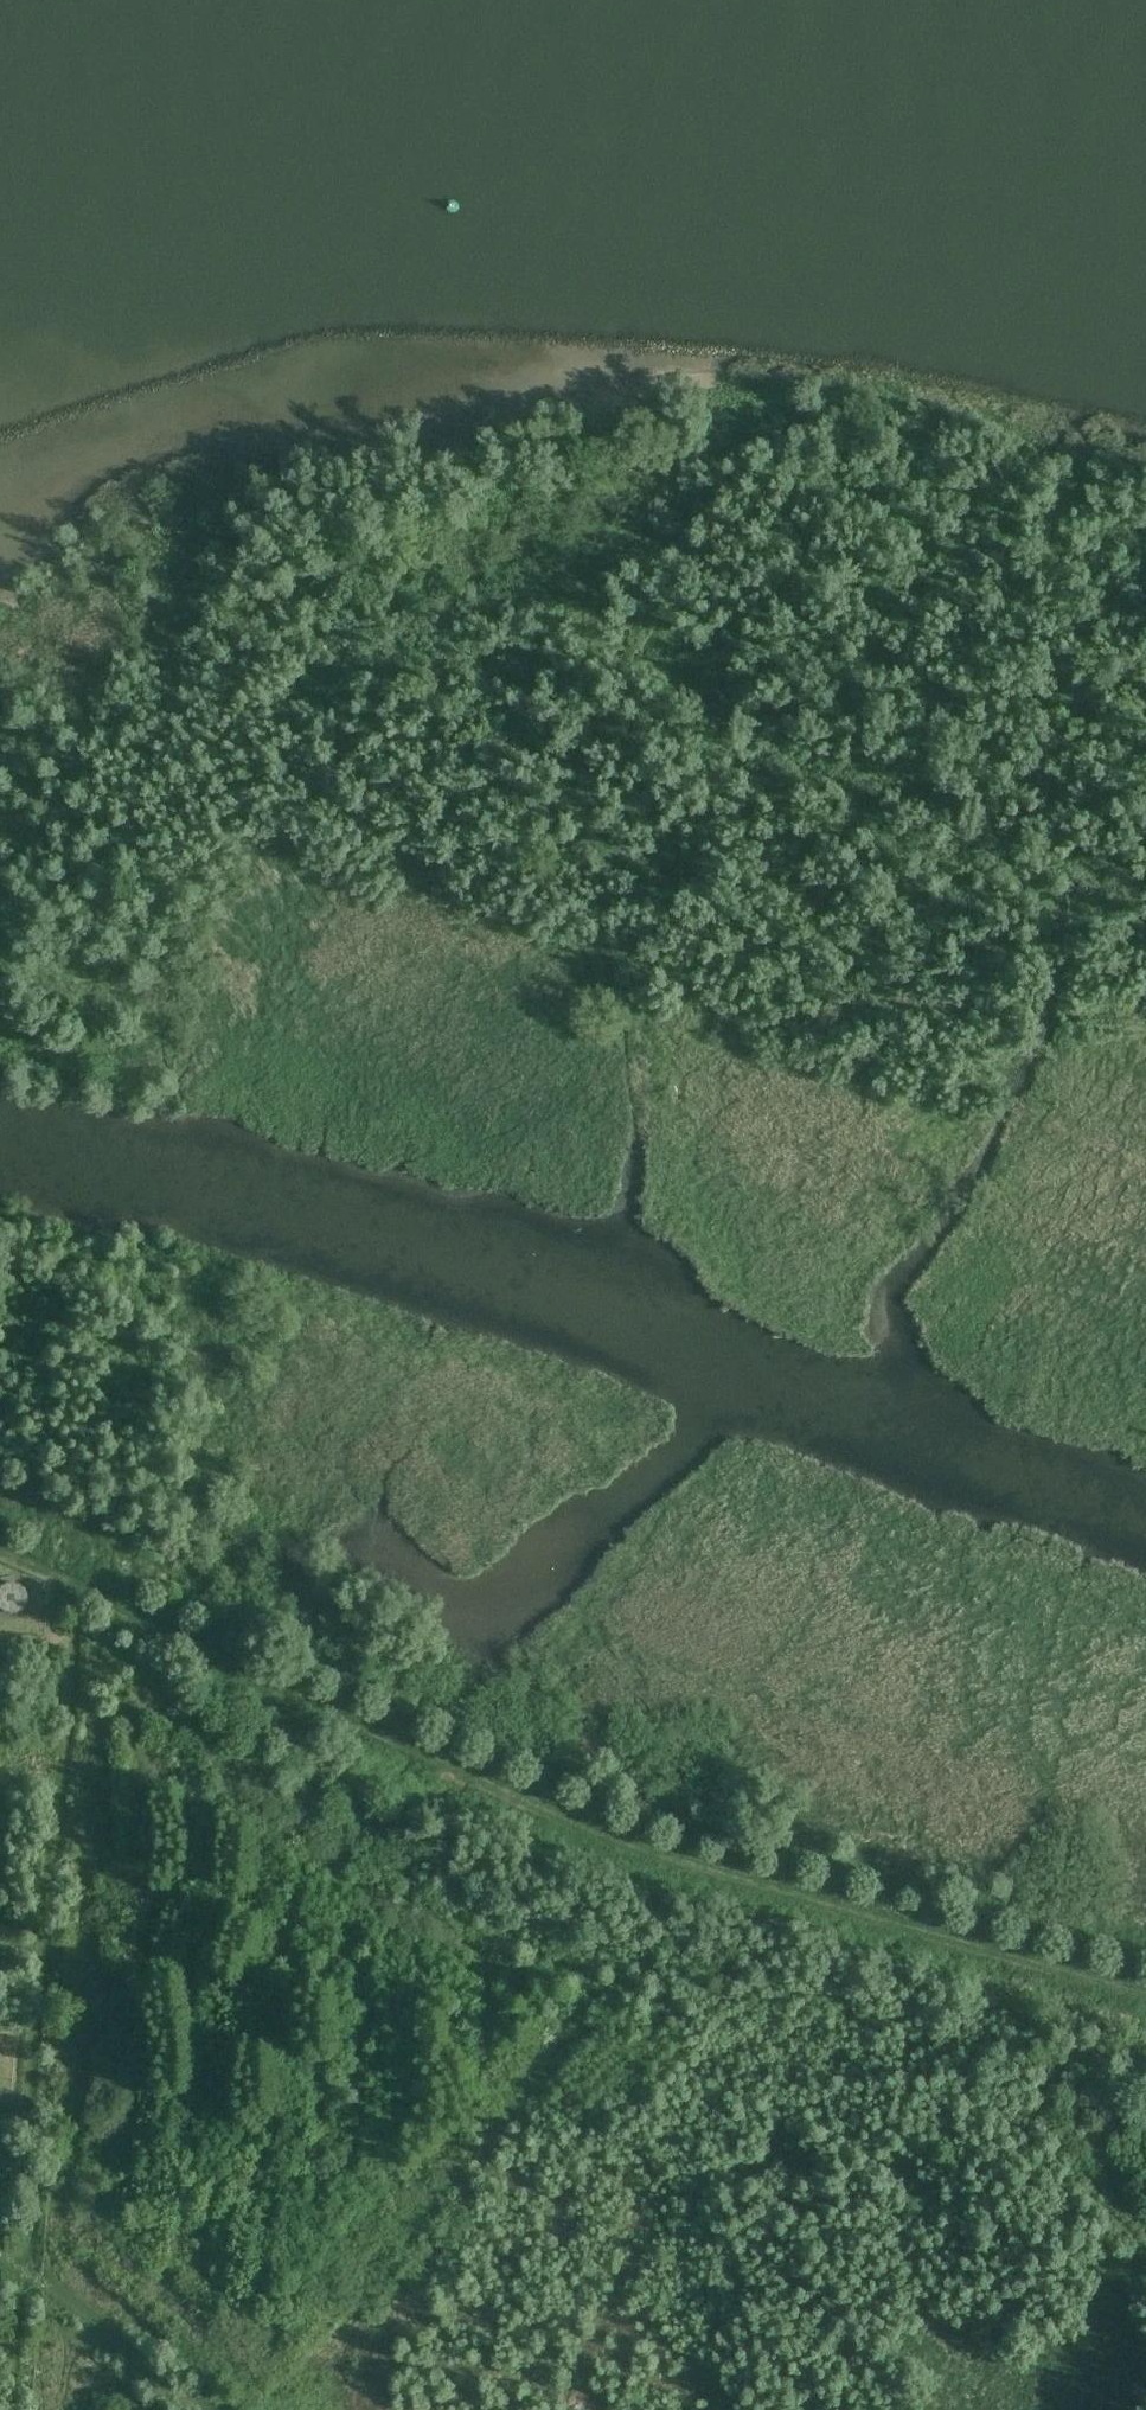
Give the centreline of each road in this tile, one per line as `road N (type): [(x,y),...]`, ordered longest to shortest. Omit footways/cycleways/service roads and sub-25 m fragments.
road 1 (track): [(1145,1989),(650,1843),(0,1553)]

